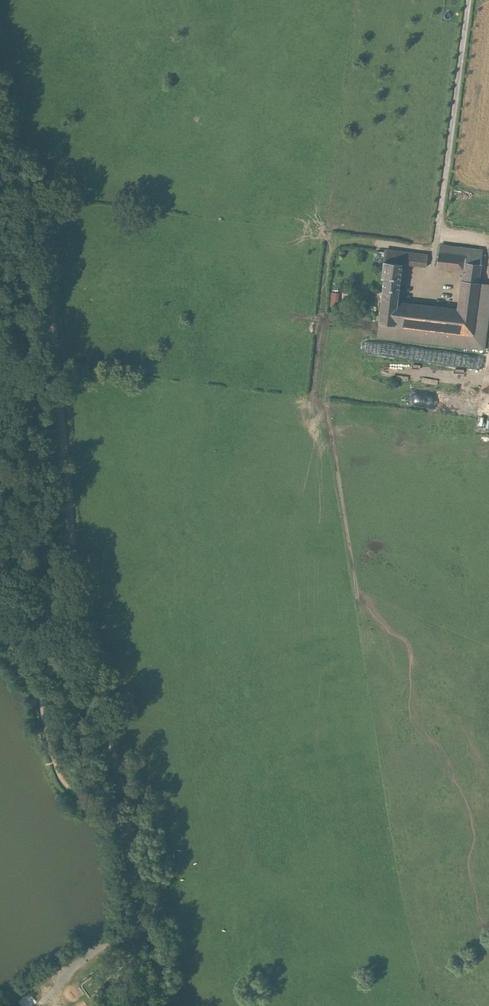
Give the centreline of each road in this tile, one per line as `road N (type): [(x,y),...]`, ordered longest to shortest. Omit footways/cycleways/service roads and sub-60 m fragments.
road 1 (track): [(0,66),(51,234),(78,607)]
road 2 (track): [(78,607),(130,814),(165,1005)]

